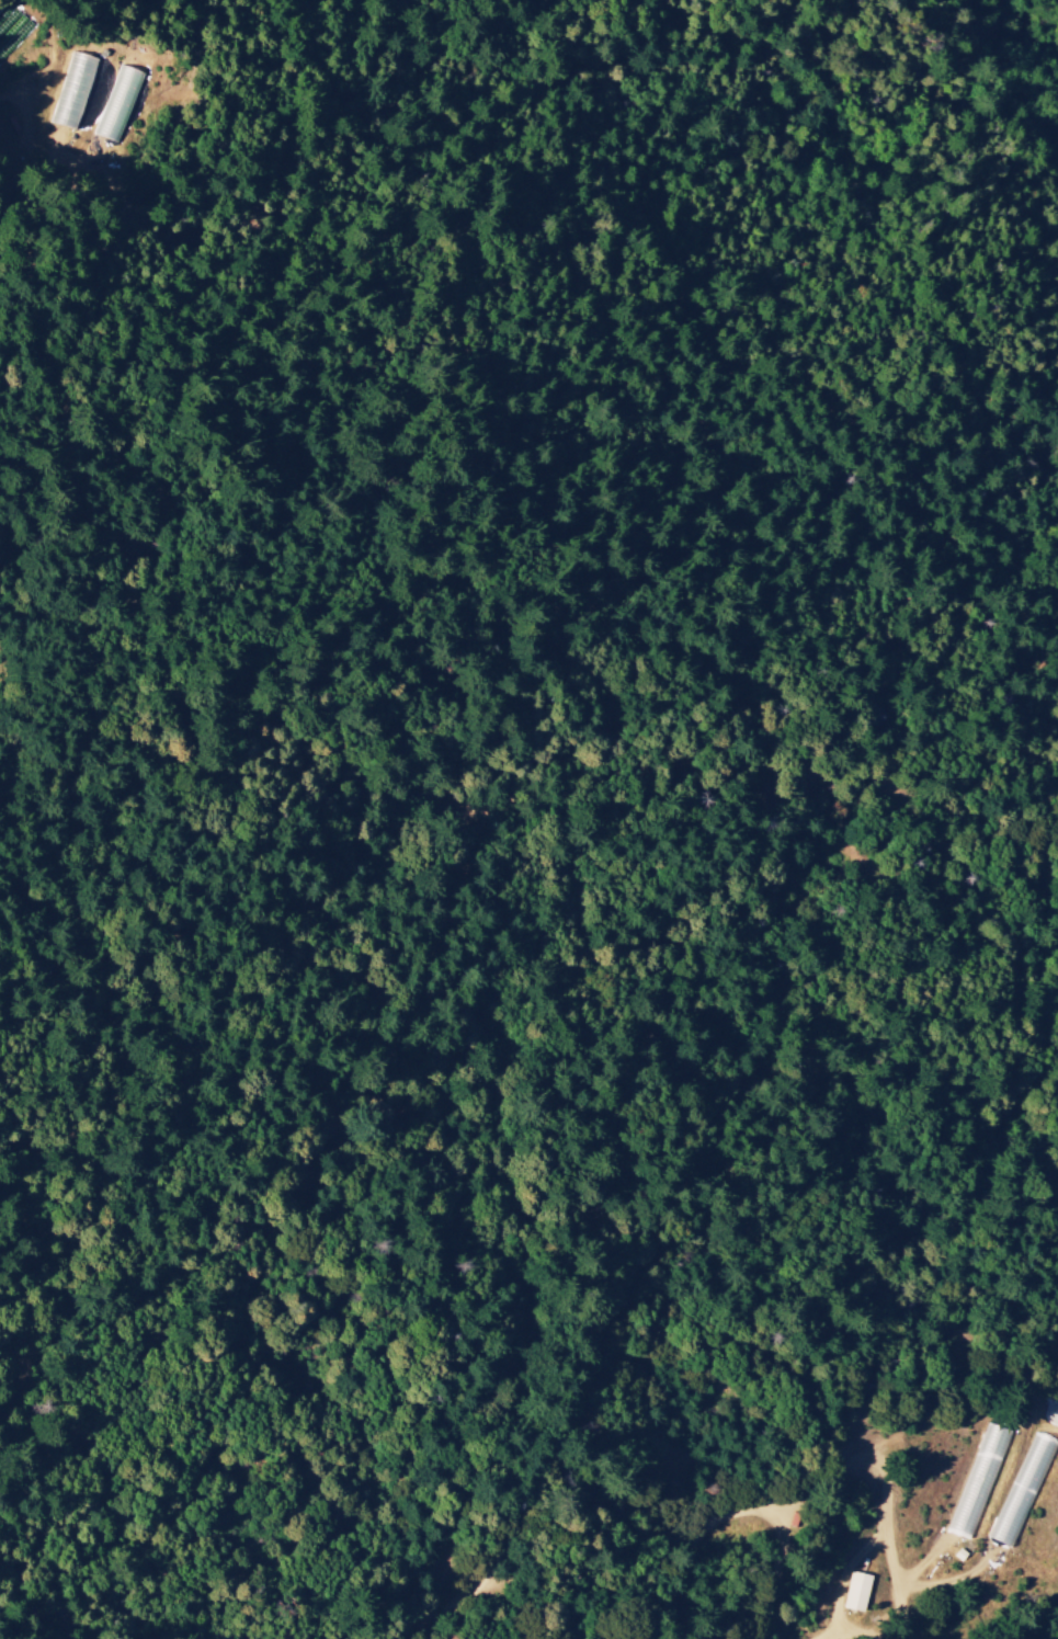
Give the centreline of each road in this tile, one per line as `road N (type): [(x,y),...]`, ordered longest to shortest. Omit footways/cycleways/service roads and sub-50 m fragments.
road 1 (track): [(0,227),(44,113)]

